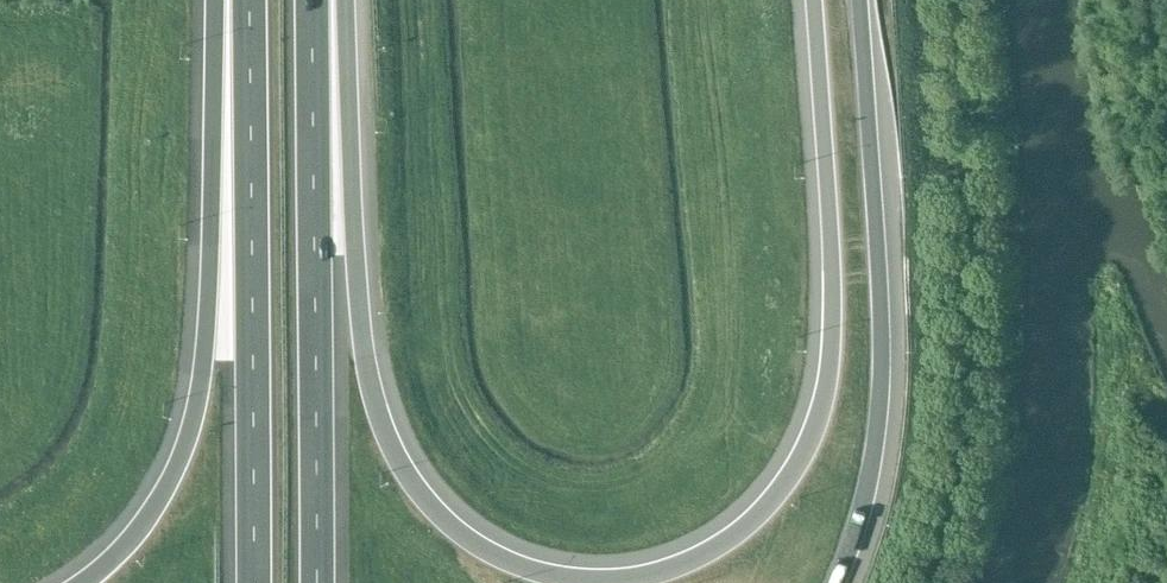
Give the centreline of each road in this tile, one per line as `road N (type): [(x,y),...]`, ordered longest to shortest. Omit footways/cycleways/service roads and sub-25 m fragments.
road 1 (motorway): [(815,0),(835,289),(829,378),(817,425),(776,497),(728,540),(657,575),(615,581),(568,581),(478,545),(413,483),(387,432),(367,375),(361,312),(345,0)]
road 2 (motorway): [(214,0),(207,325),(195,424),(136,536),(86,582)]
road 3 (motorway): [(837,582),(873,472),(883,356),(860,0)]
road 4 (motorway): [(316,582),(311,0)]
road 5 (motorway): [(248,0),(251,582)]

